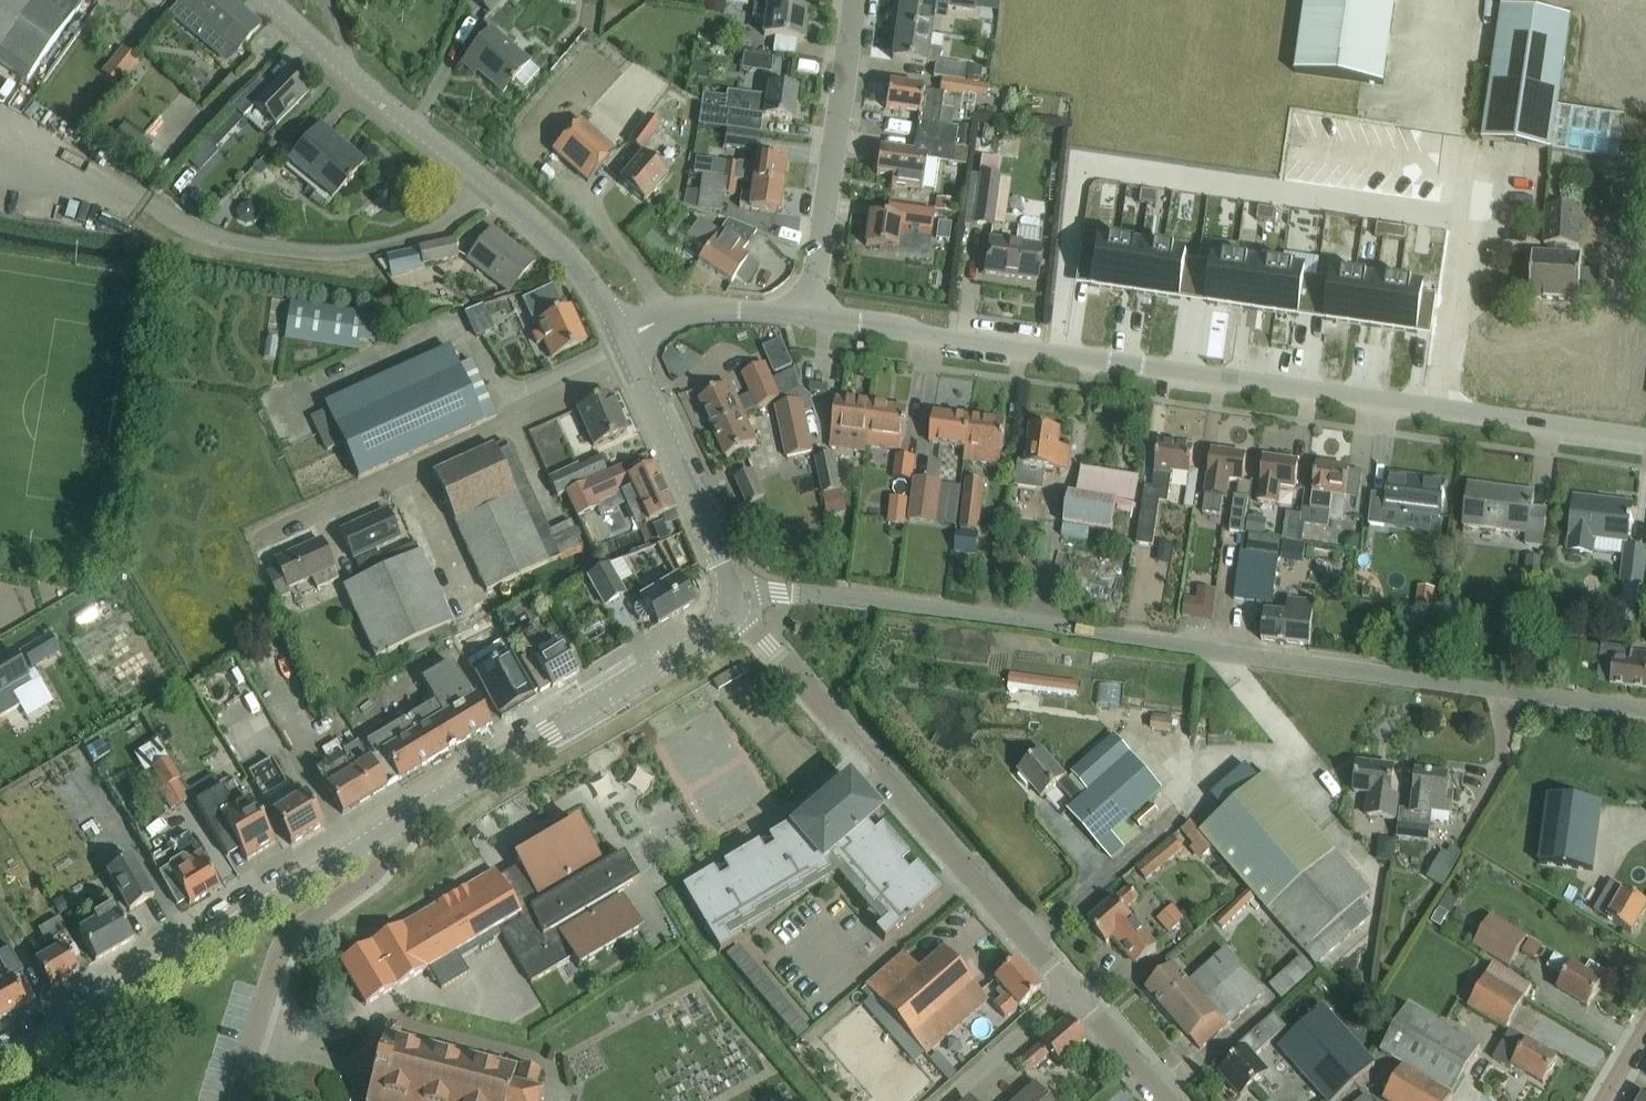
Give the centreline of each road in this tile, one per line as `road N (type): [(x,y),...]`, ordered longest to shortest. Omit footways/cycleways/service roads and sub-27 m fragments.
road 1 (tertiary): [(1605,705),(892,599),(732,588)]
road 2 (tertiary): [(1645,437),(811,318)]
road 3 (residential): [(1071,990),(732,610)]
road 4 (tertiary): [(618,339),(594,287),(558,246),(269,0)]
road 5 (tertiary): [(0,1066),(405,817)]
road 6 (residential): [(629,363),(253,538)]
road 7 (tertiary): [(405,817),(604,700),(732,610)]
road 8 (residential): [(235,1100),(276,965),(298,925),(374,875),(405,817)]
road 9 (residential): [(811,318),(855,0)]
road 10 (tertiary): [(732,588),(629,363)]
road 11 (tertiary): [(811,318),(688,311),(618,339)]
road 12 (residential): [(944,1100),(1071,990)]
road 13 (residential): [(1169,1100),(1071,990)]

